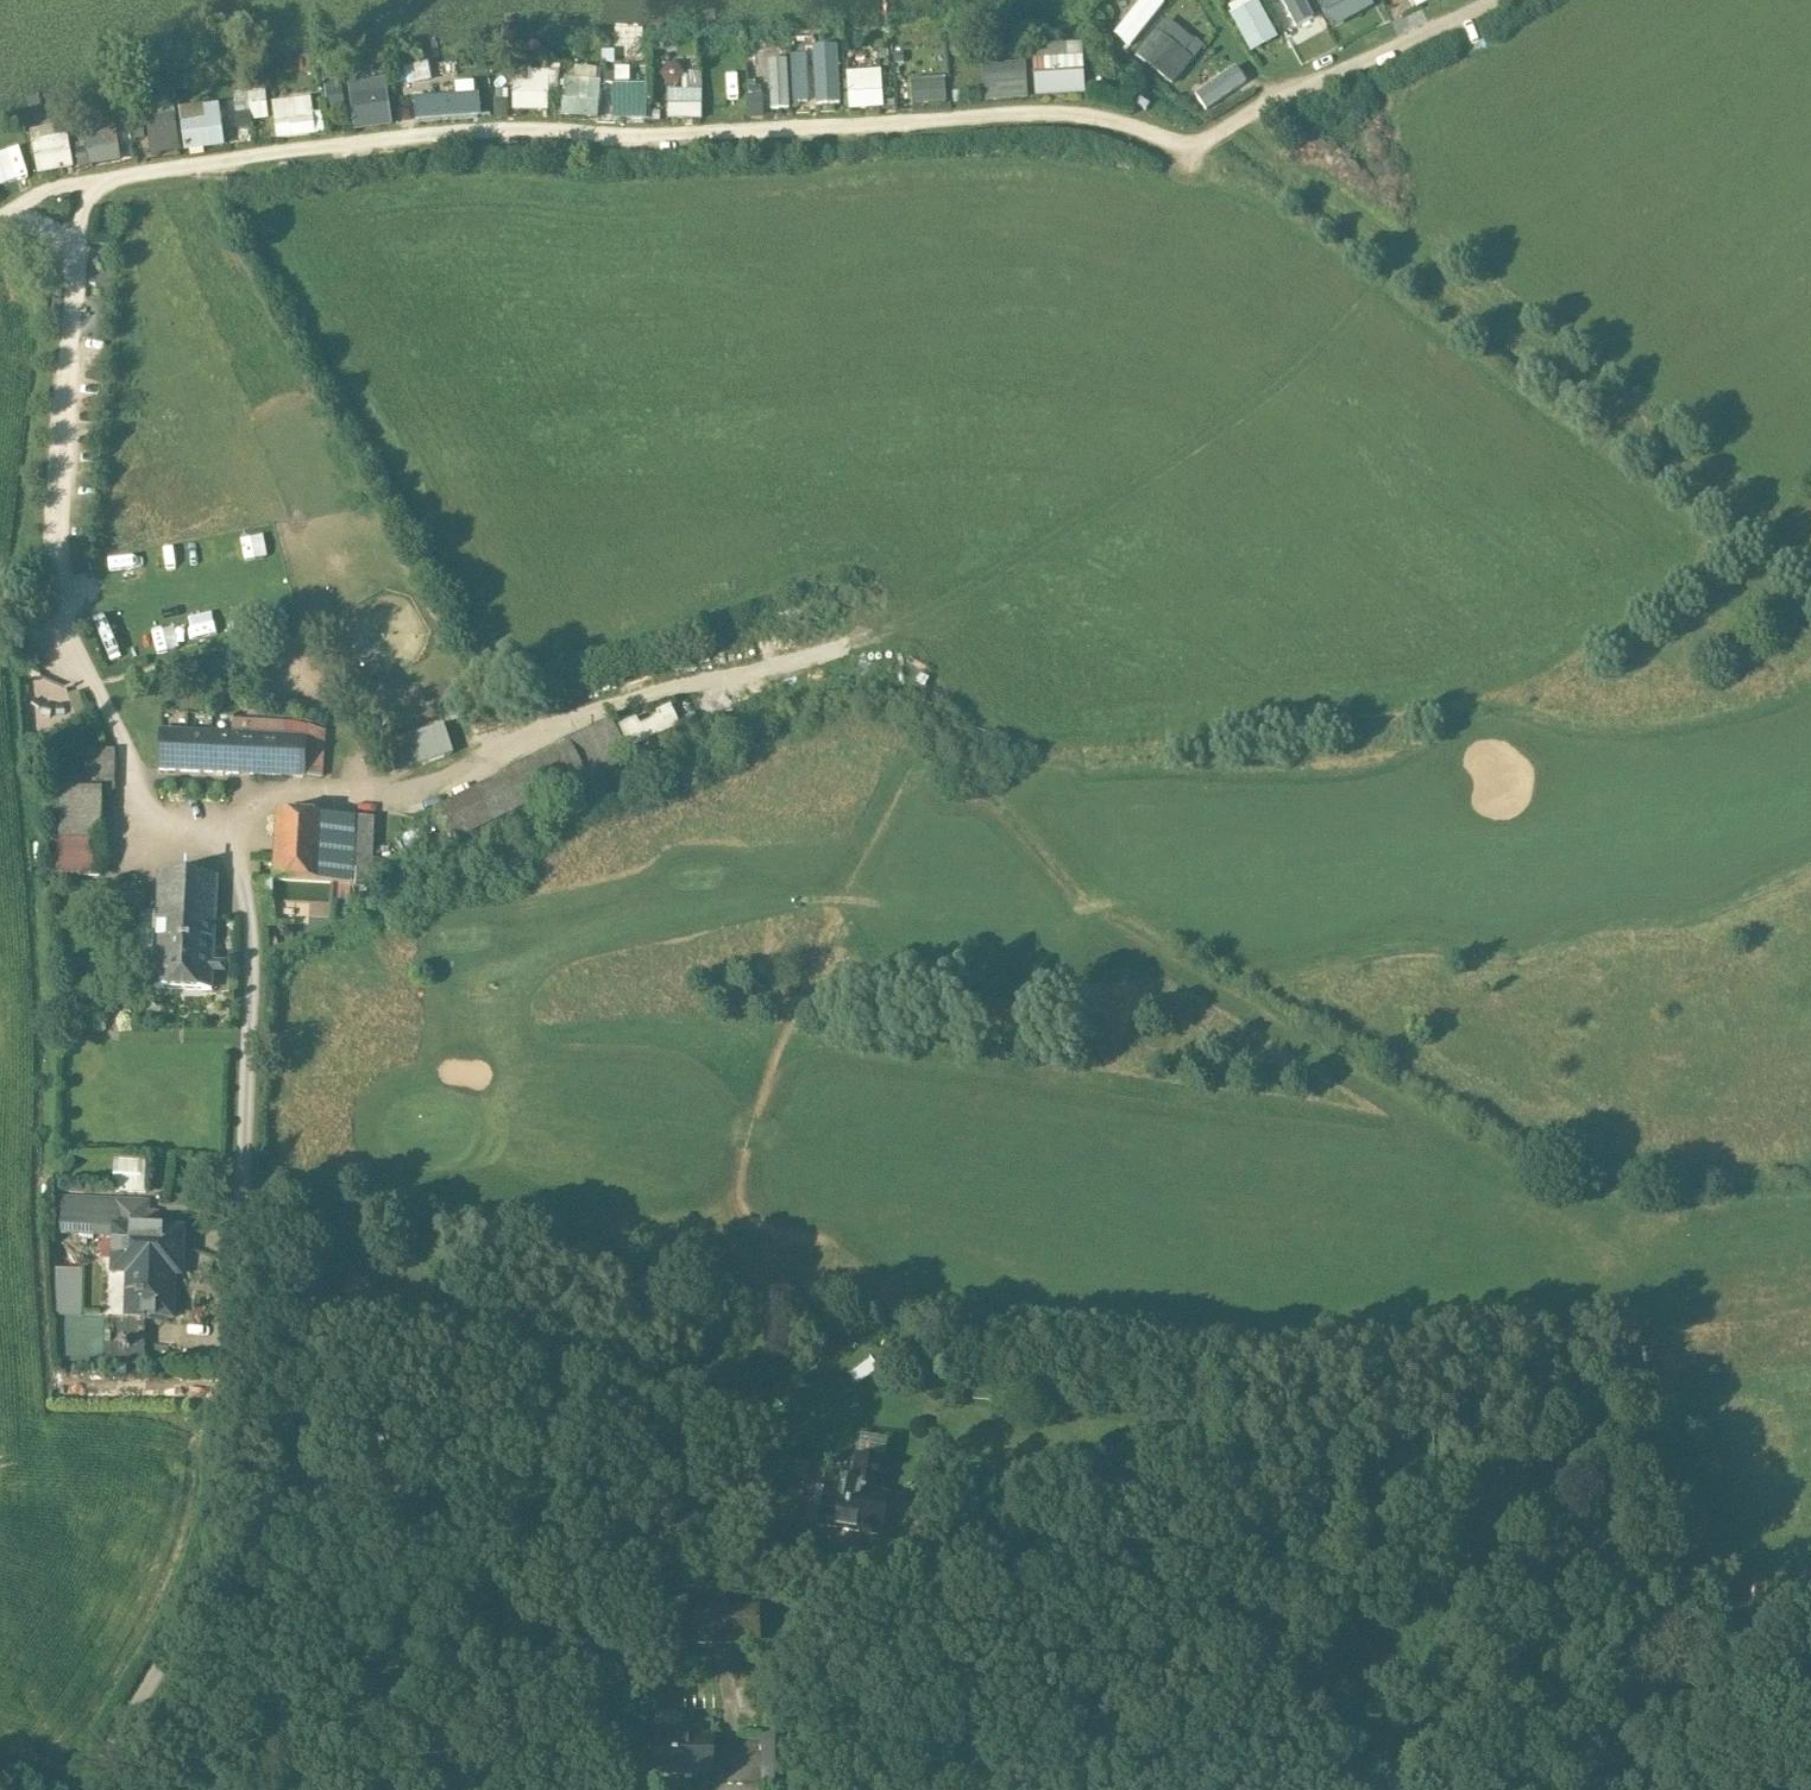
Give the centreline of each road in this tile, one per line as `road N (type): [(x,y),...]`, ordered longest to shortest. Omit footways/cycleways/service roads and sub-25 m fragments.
road 1 (residential): [(1499,0),(1281,98),(1204,147),(1048,112),(626,134),(449,133),(92,189)]
road 2 (unclassified): [(90,1789),(234,1560),(253,966),(240,878)]
road 3 (residential): [(78,249),(64,619),(163,836),(240,878)]

